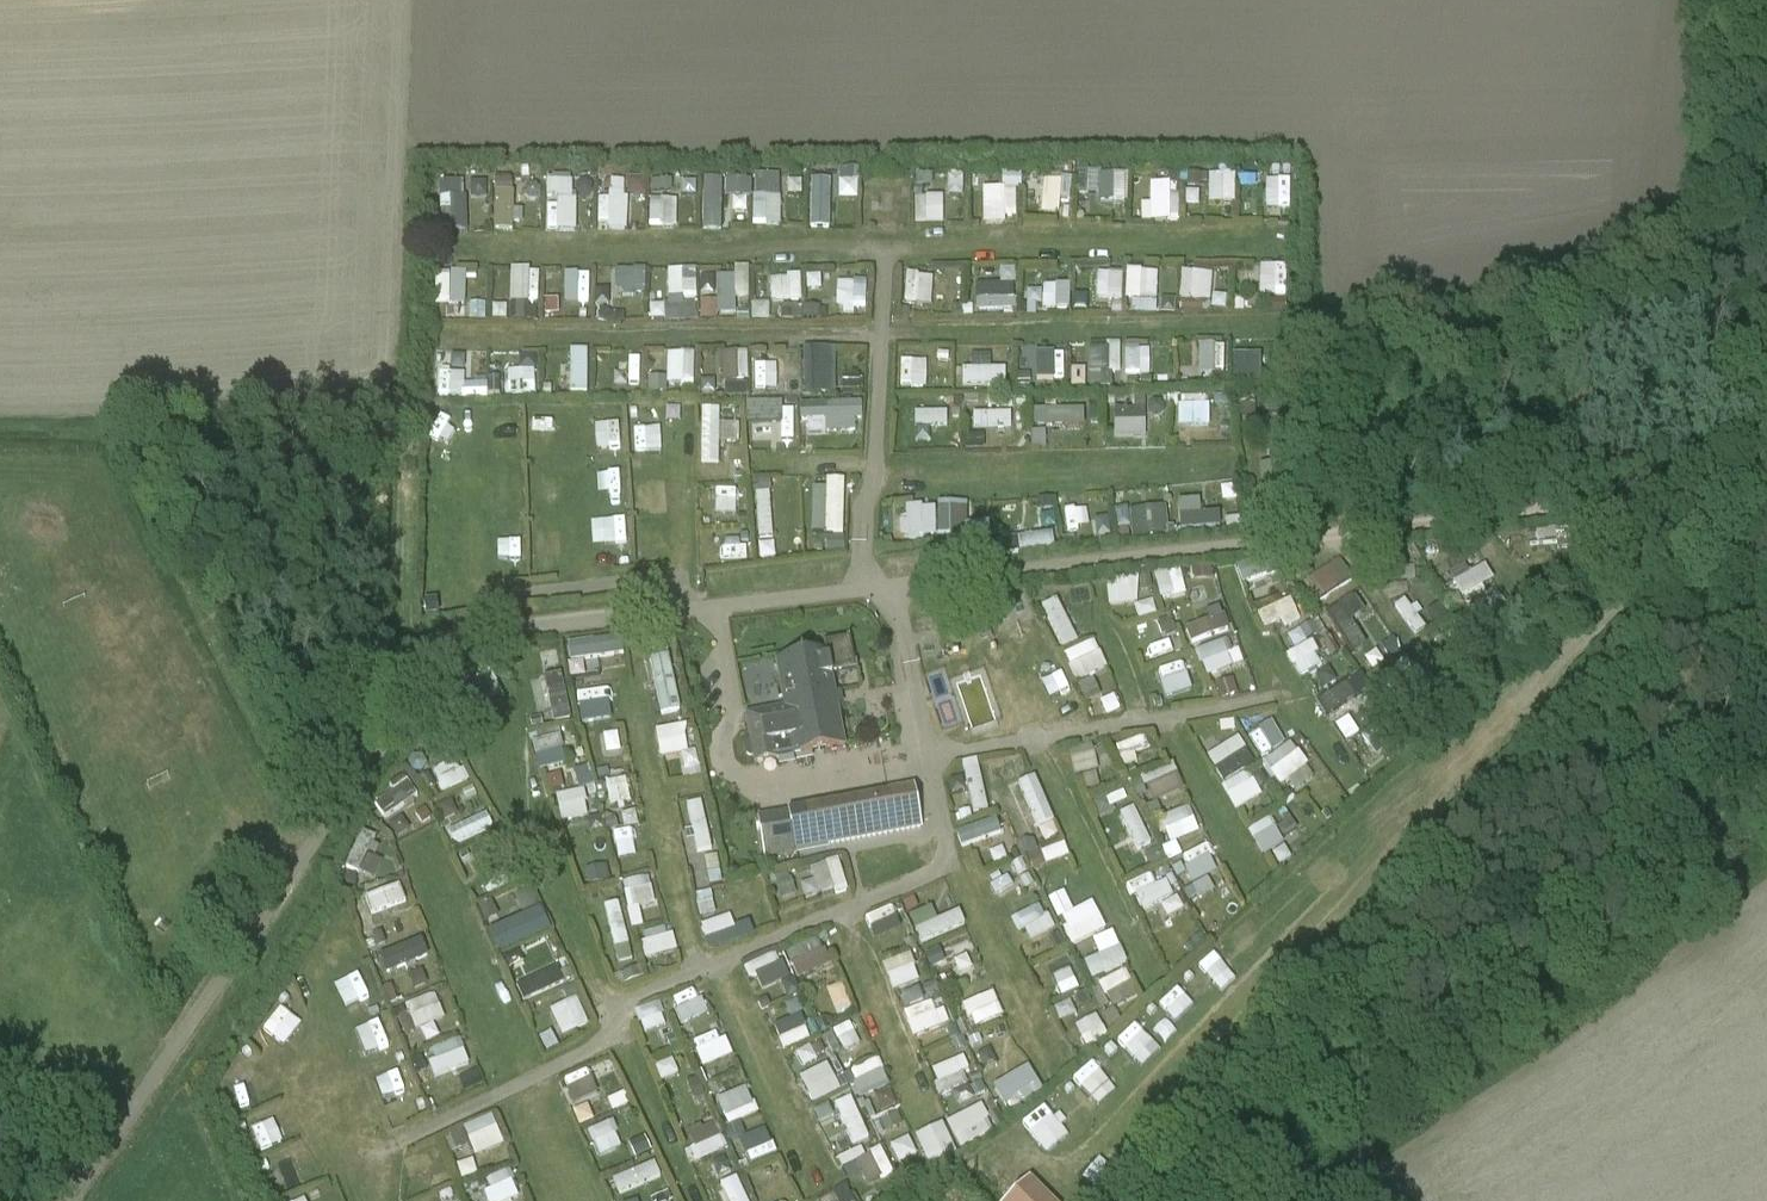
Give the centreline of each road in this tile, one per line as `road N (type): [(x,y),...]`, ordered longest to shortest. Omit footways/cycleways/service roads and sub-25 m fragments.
road 1 (track): [(1766,452),(1624,652),(1145,1200)]
road 2 (track): [(1291,539),(1741,491)]

